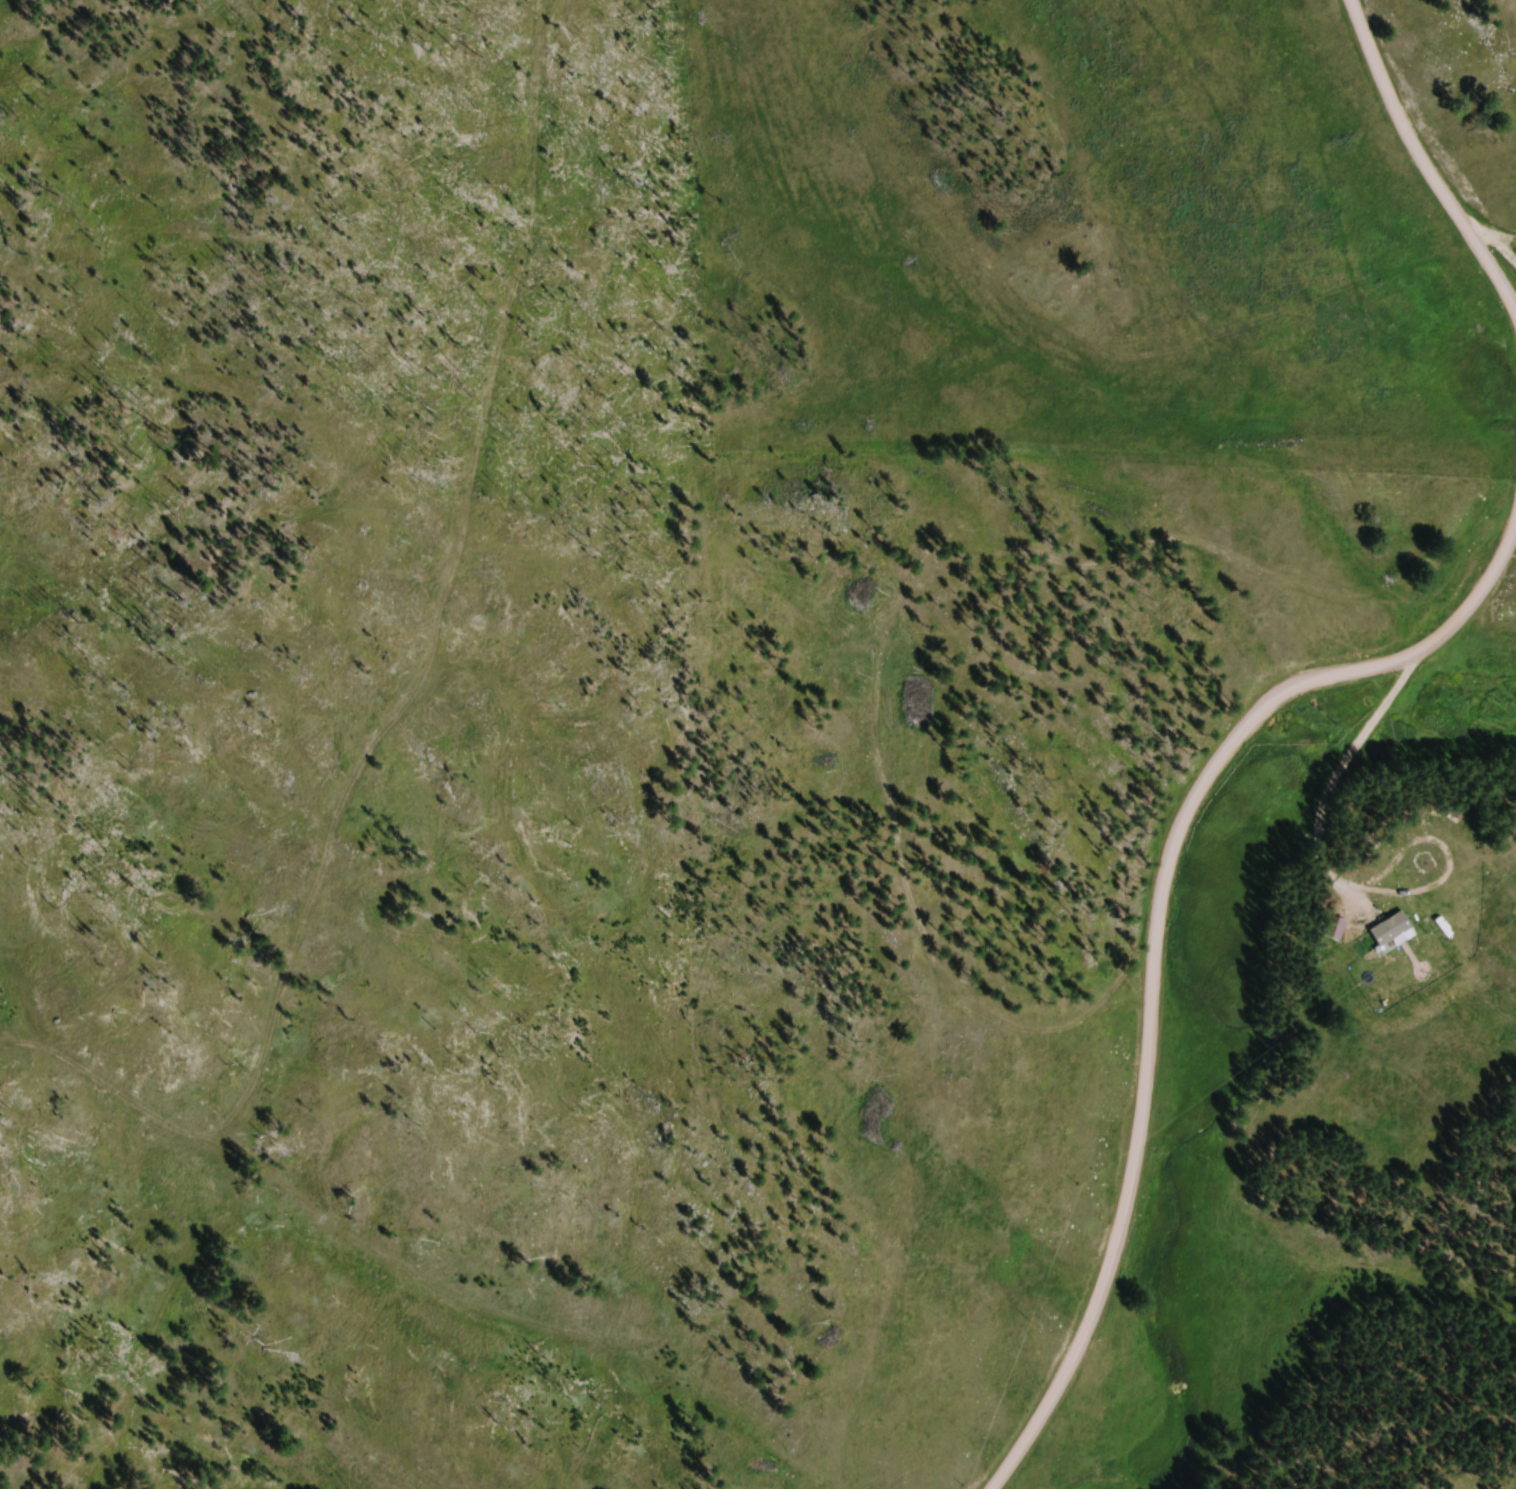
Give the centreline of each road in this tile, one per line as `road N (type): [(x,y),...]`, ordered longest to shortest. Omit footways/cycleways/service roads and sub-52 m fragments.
road 1 (residential): [(989,1488),(1044,1410),(1111,1253),(1144,1072),(1151,917),(1168,849),(1264,710),(1300,687),(1383,671),(1433,645),(1479,592),(1510,528),(1515,492)]
road 2 (residential): [(1430,193),(1341,0)]
road 3 (residential): [(1515,337),(1430,193)]

